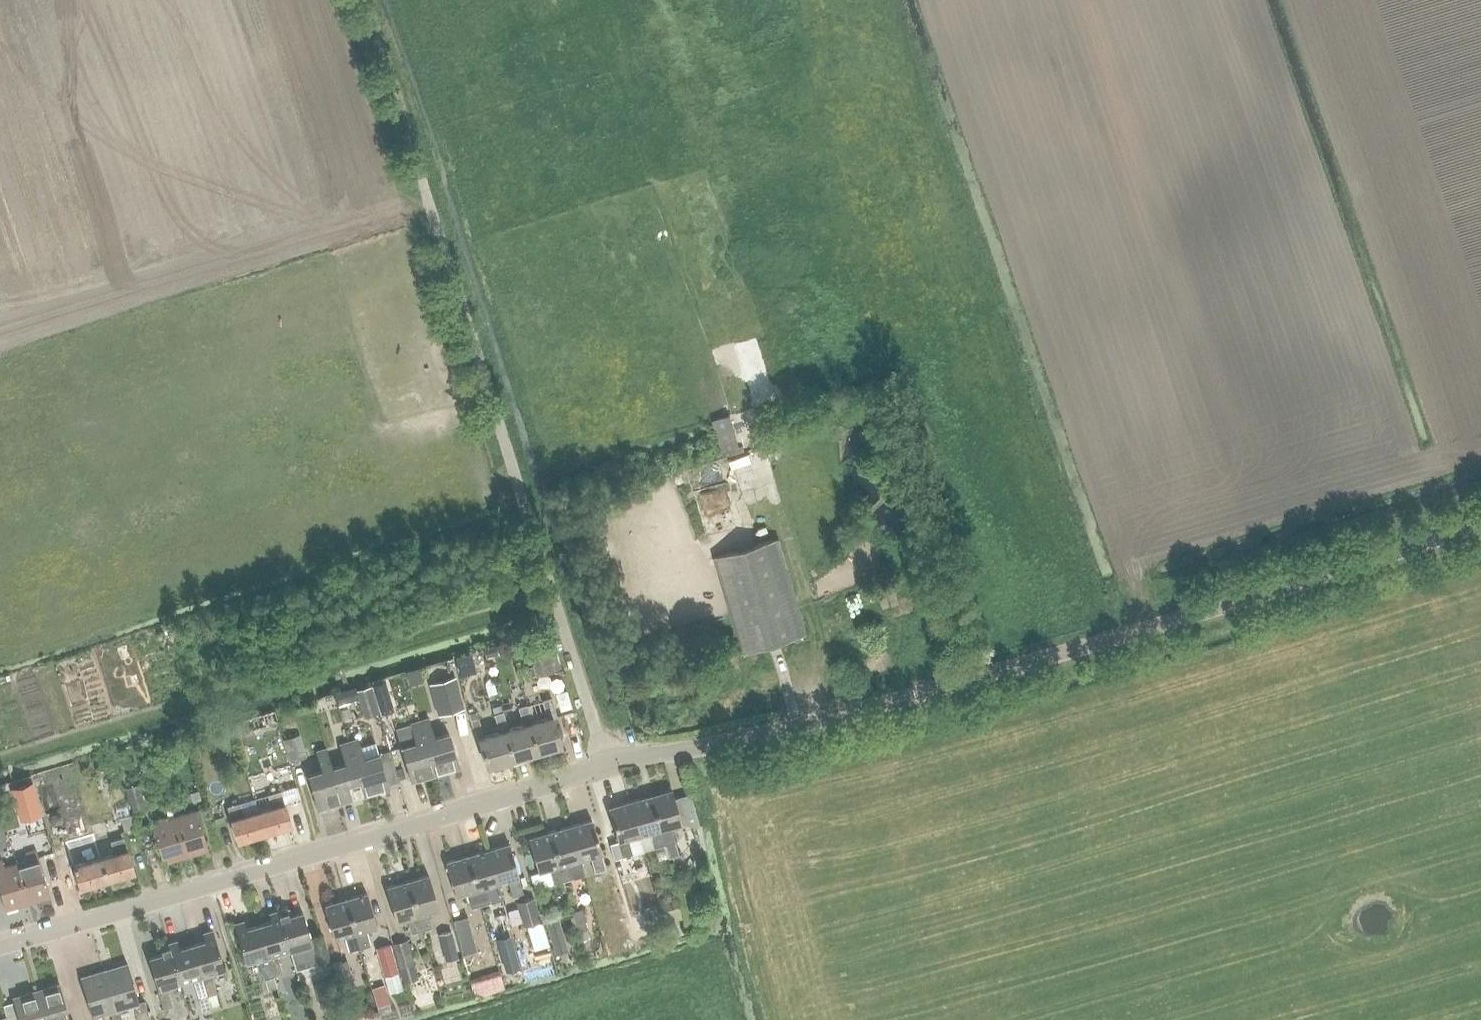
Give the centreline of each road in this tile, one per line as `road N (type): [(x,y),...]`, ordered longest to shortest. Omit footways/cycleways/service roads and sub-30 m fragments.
road 1 (unclassified): [(604,762),(700,750),(954,684),(1480,527)]
road 2 (unclassified): [(0,943),(576,778),(604,762)]
road 3 (unclassified): [(604,762),(421,181)]

